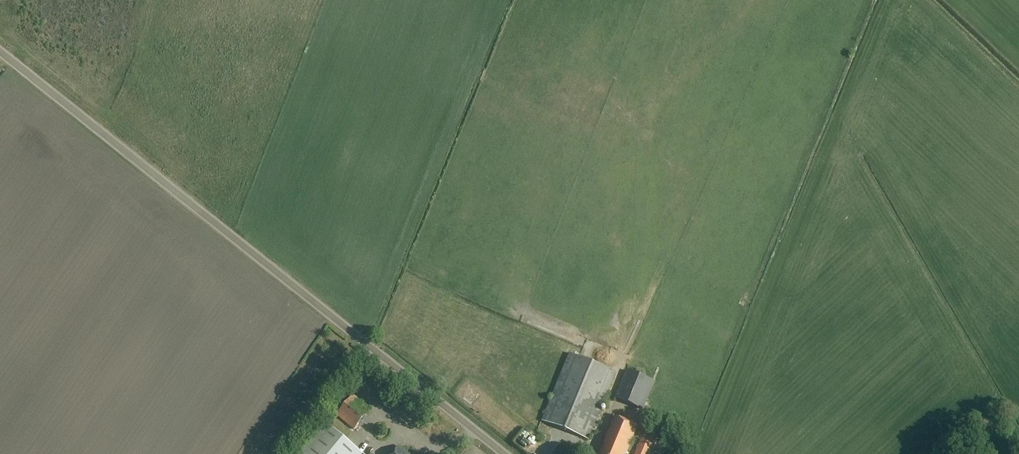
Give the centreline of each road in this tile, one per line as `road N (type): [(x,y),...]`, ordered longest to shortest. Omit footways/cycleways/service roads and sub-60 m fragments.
road 1 (unclassified): [(505,453),(0,51)]

